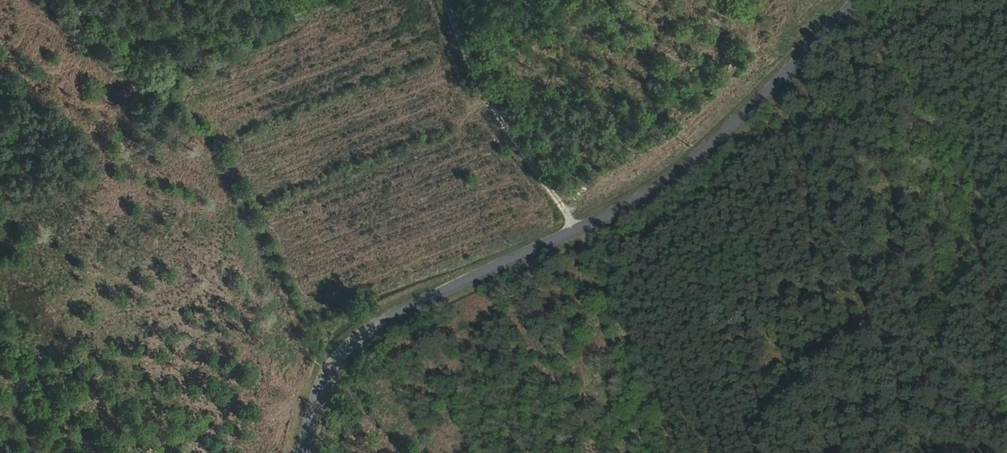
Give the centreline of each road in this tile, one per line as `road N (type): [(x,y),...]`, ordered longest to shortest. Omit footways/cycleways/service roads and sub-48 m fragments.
road 1 (unclassified): [(313,452),(326,383),(362,341),(660,200),(868,0)]
road 2 (track): [(583,236),(472,65),(447,0)]

